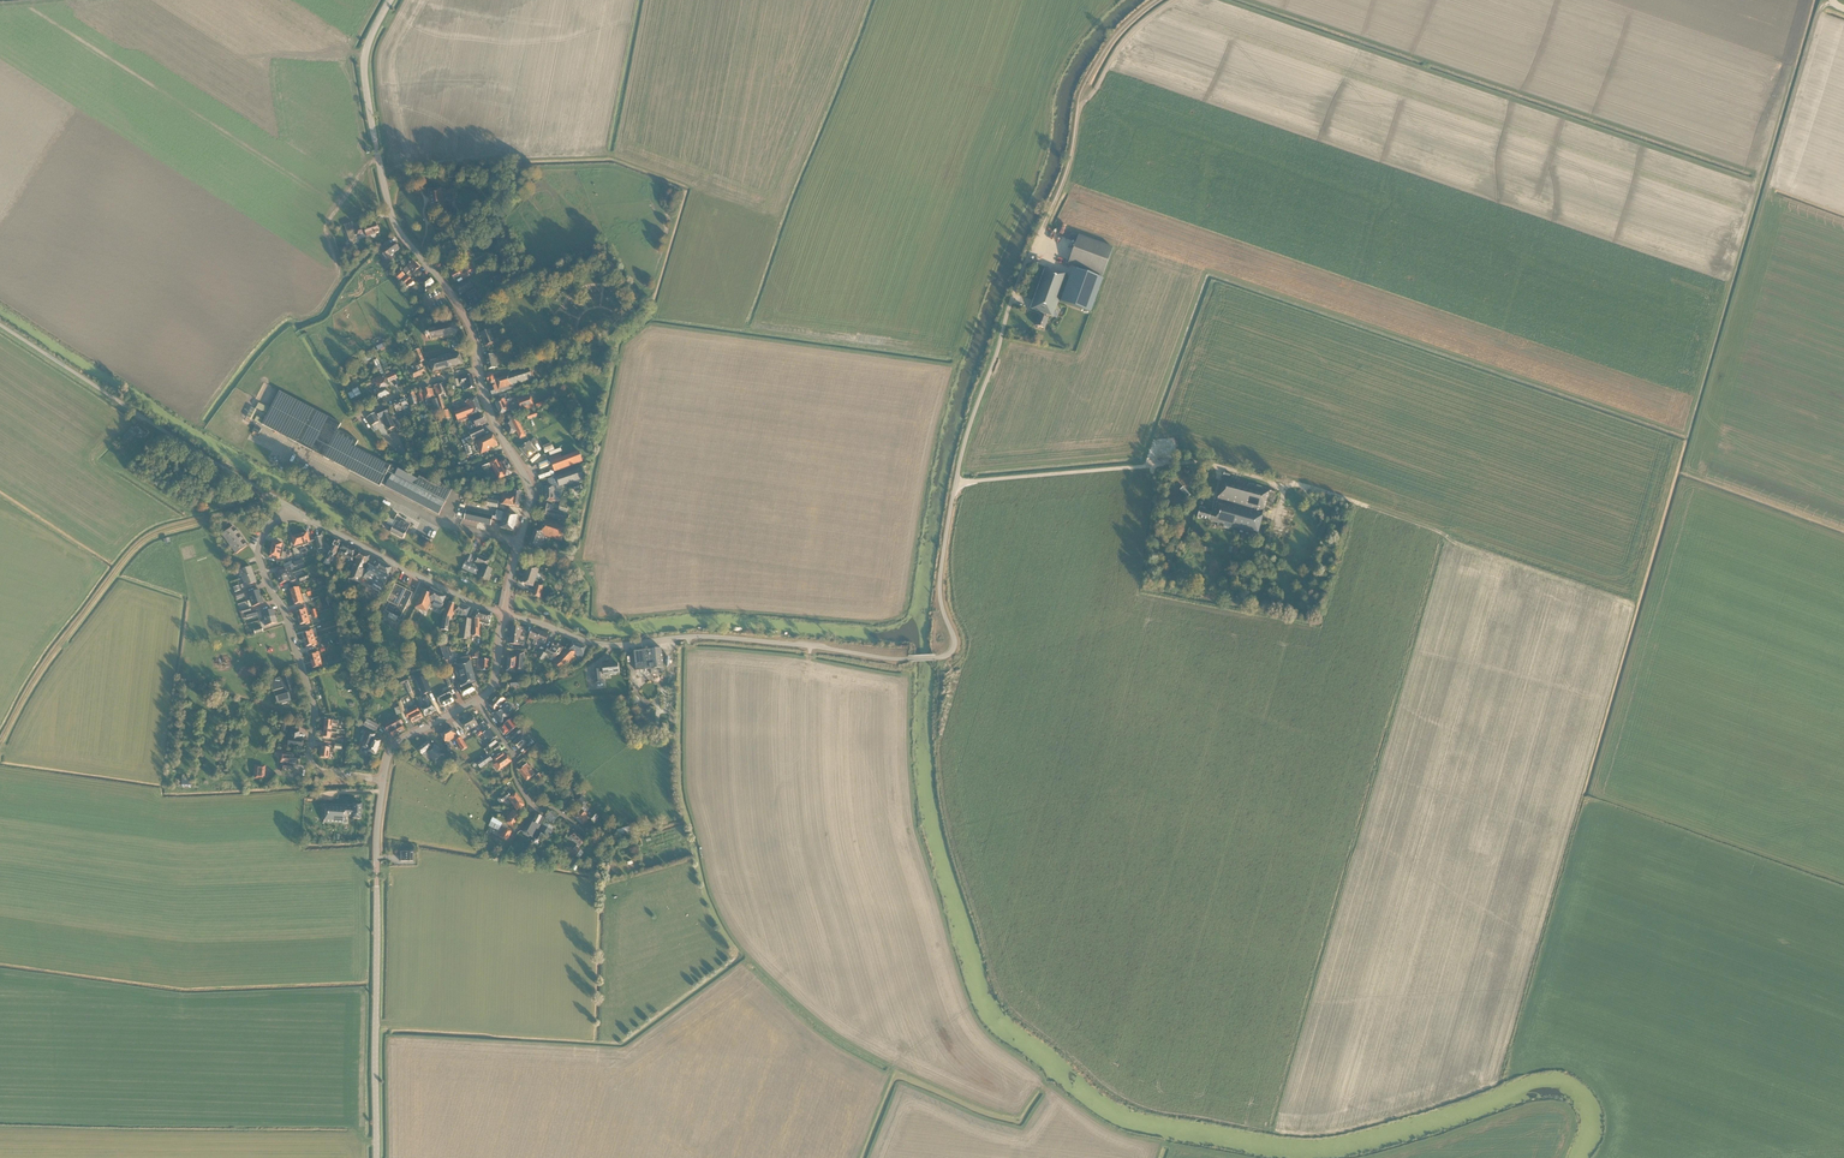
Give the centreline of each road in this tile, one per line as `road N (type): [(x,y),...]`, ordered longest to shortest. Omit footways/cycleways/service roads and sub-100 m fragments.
road 1 (unclassified): [(908,659),(954,649),(940,583),(959,467),(1041,228)]
road 2 (unclassified): [(908,659),(707,636),(597,644),(504,615)]
road 3 (secondary): [(480,369),(469,324),(400,234),(389,207),(364,65),(390,0)]
road 4 (secondary): [(376,1157),(376,838),(384,780)]
road 5 (residential): [(384,780),(326,774),(309,759),(315,709),(257,554),(289,506)]
road 6 (unclassified): [(289,506),(0,325)]
road 7 (unclassified): [(504,615),(289,506)]
road 8 (secondary): [(519,542),(529,486),(494,420),(480,369)]
road 9 (residential): [(519,542),(452,528),(358,481)]
road 10 (residential): [(355,417),(422,384),(480,369)]
road 11 (secondary): [(384,780),(400,742),(477,700)]

